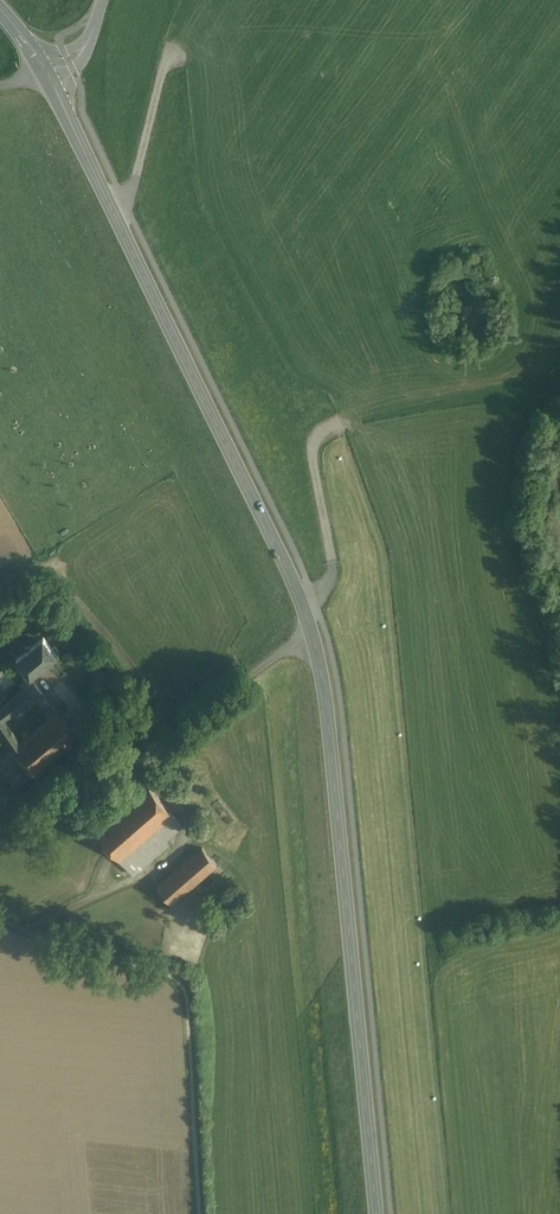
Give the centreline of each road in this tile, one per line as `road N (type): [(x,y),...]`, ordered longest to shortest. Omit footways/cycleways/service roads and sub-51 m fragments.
road 1 (secondary): [(377,1213),(331,741),(312,634),(45,70)]
road 2 (track): [(26,930),(142,877),(184,844),(189,828),(150,773),(148,751)]
road 3 (track): [(0,388),(71,516),(72,539),(57,574)]
road 4 (track): [(301,601),(330,577),(313,445),(336,425)]
road 5 (track): [(112,208),(138,171),(172,54)]

